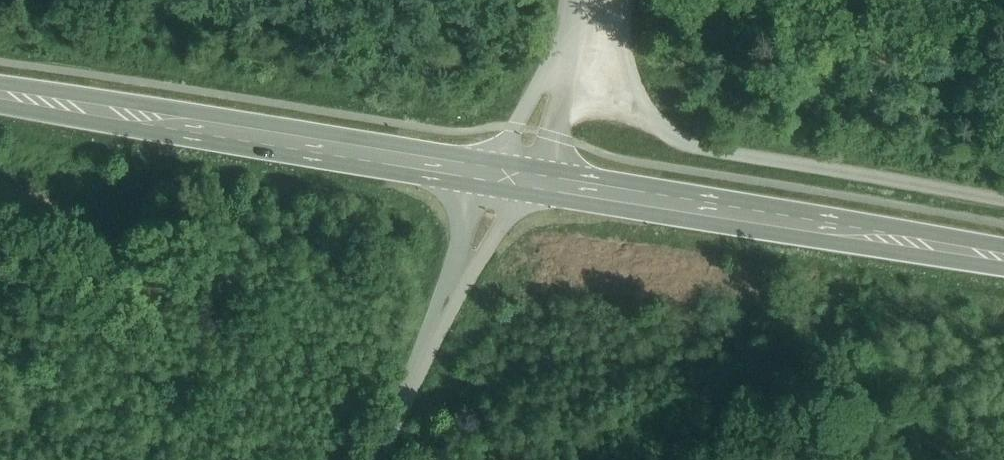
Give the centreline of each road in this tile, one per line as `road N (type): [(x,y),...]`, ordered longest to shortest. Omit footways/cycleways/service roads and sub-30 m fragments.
road 1 (secondary): [(508,178),(0,95)]
road 2 (secondary): [(1003,257),(508,178)]
road 3 (unclassified): [(1003,200),(690,147),(645,111),(623,0)]
road 4 (unclassified): [(381,459),(508,178)]
road 5 (unclassified): [(508,178),(571,32),(573,0)]

